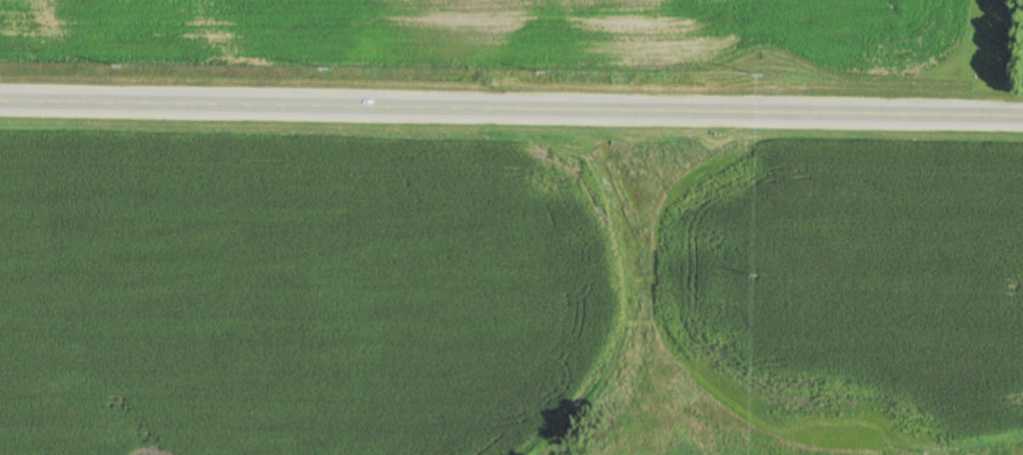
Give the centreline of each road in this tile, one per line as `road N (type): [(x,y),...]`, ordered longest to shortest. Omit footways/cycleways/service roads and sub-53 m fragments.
road 1 (primary): [(1022,114),(0,100)]

